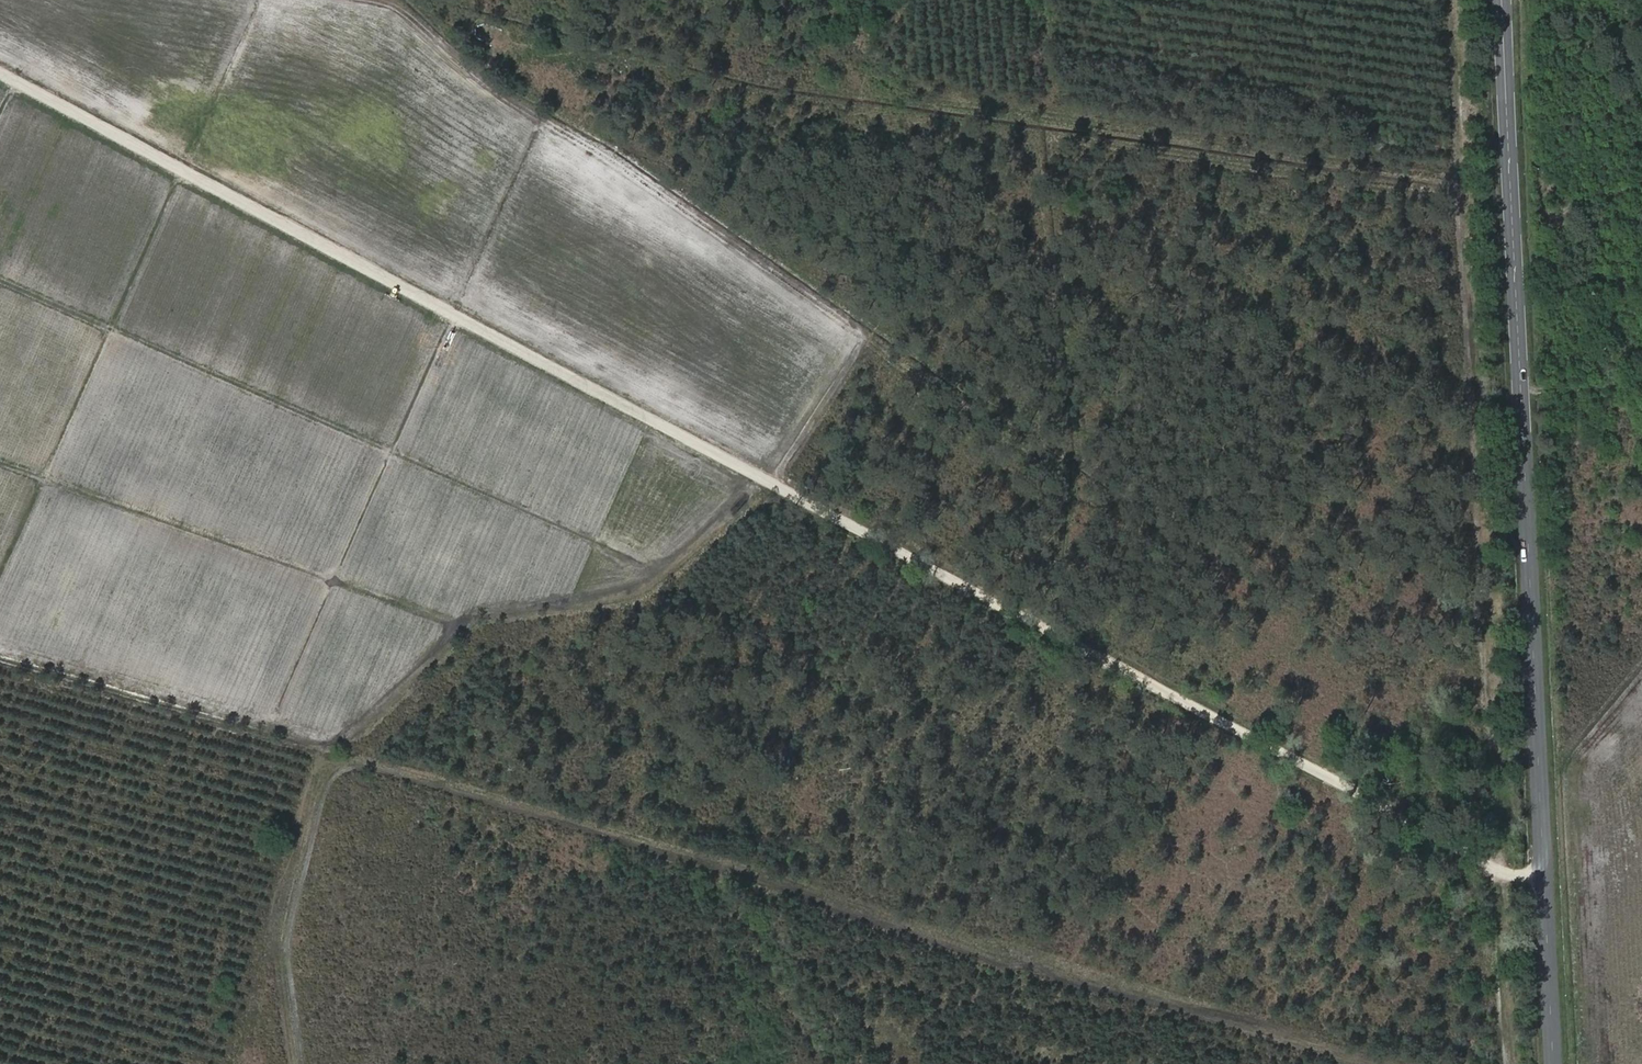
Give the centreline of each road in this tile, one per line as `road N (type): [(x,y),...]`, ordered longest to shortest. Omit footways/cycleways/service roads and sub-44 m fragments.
road 1 (secondary): [(1553,1063),(1501,0)]

